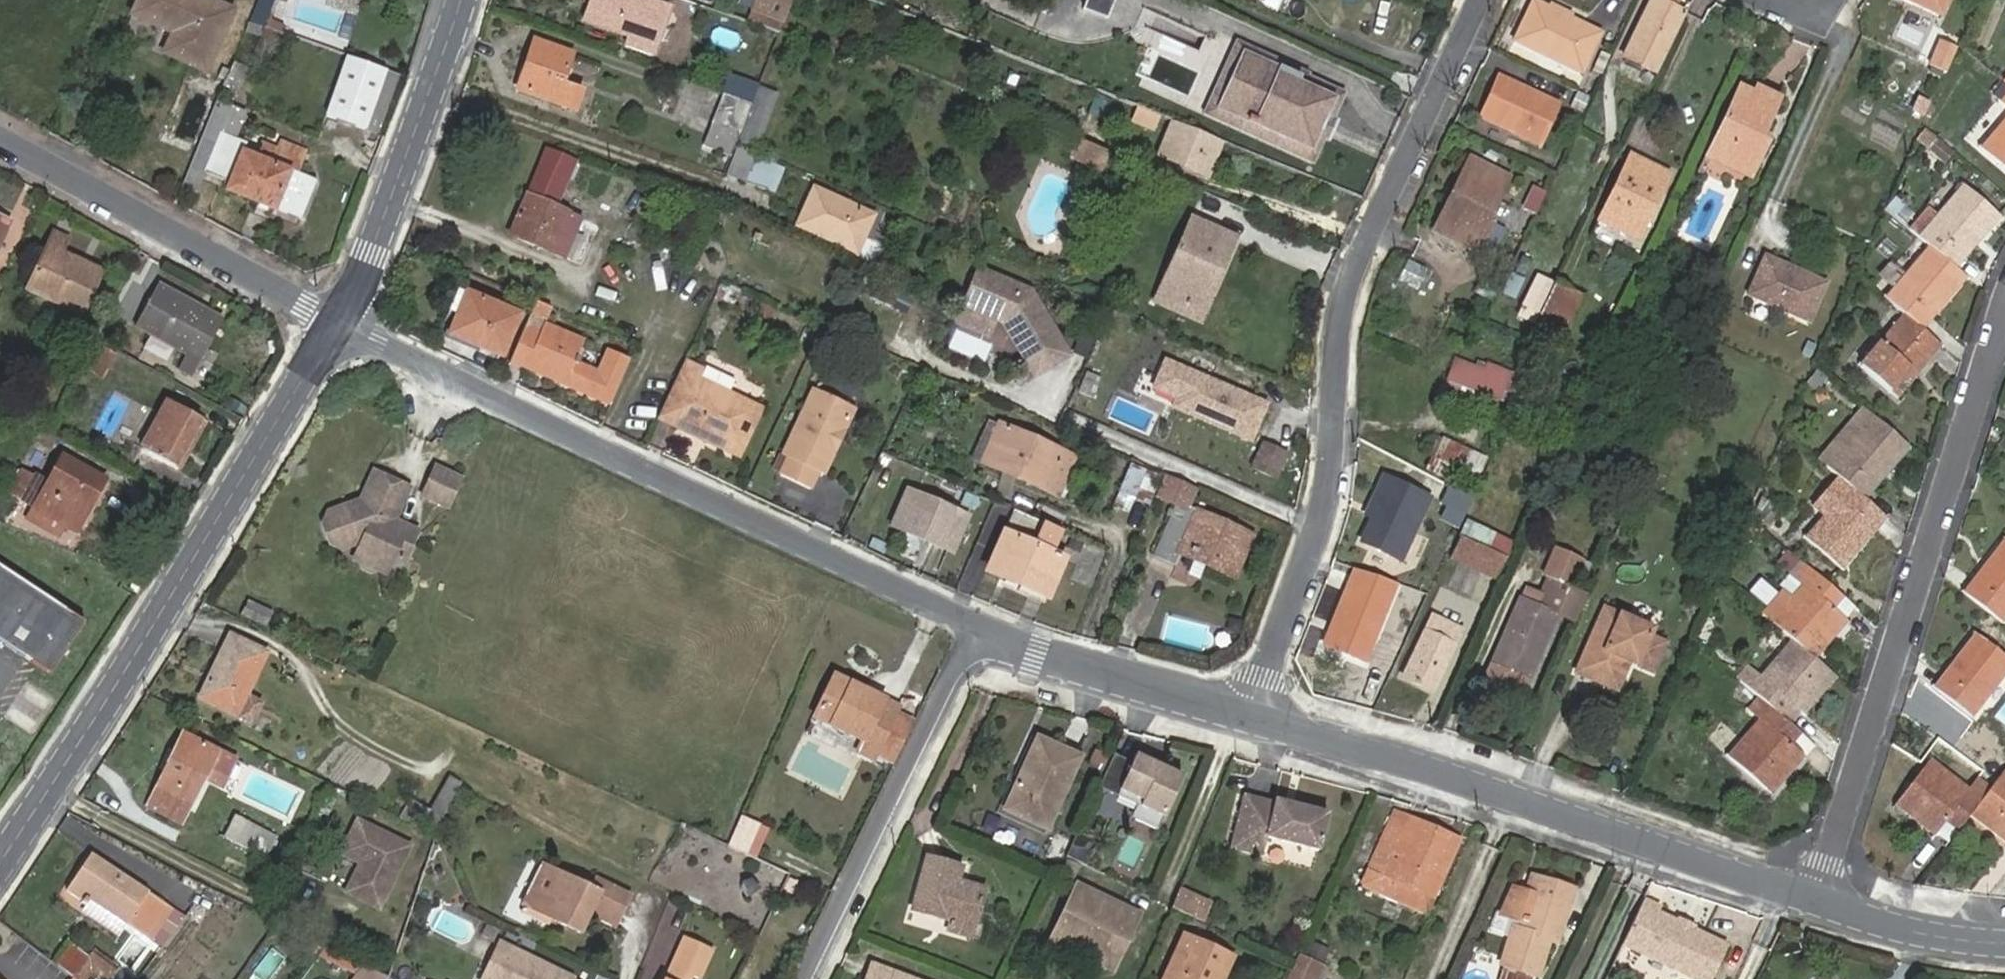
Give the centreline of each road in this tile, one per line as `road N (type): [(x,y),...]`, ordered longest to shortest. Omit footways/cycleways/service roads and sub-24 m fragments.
road 1 (residential): [(1481,0),(1348,289),(1329,482),(1246,715)]
road 2 (residential): [(980,630),(337,322)]
road 3 (tertiary): [(0,860),(337,322)]
road 4 (residential): [(1815,901),(2004,317)]
road 5 (residential): [(1815,901),(1246,715)]
road 6 (residential): [(980,630),(803,978)]
road 7 (residential): [(337,322),(0,140)]
road 8 (tertiary): [(337,322),(372,251),(462,0)]
road 9 (residential): [(1246,715),(980,630)]
road 10 (residential): [(2004,942),(1922,934),(1815,901)]

